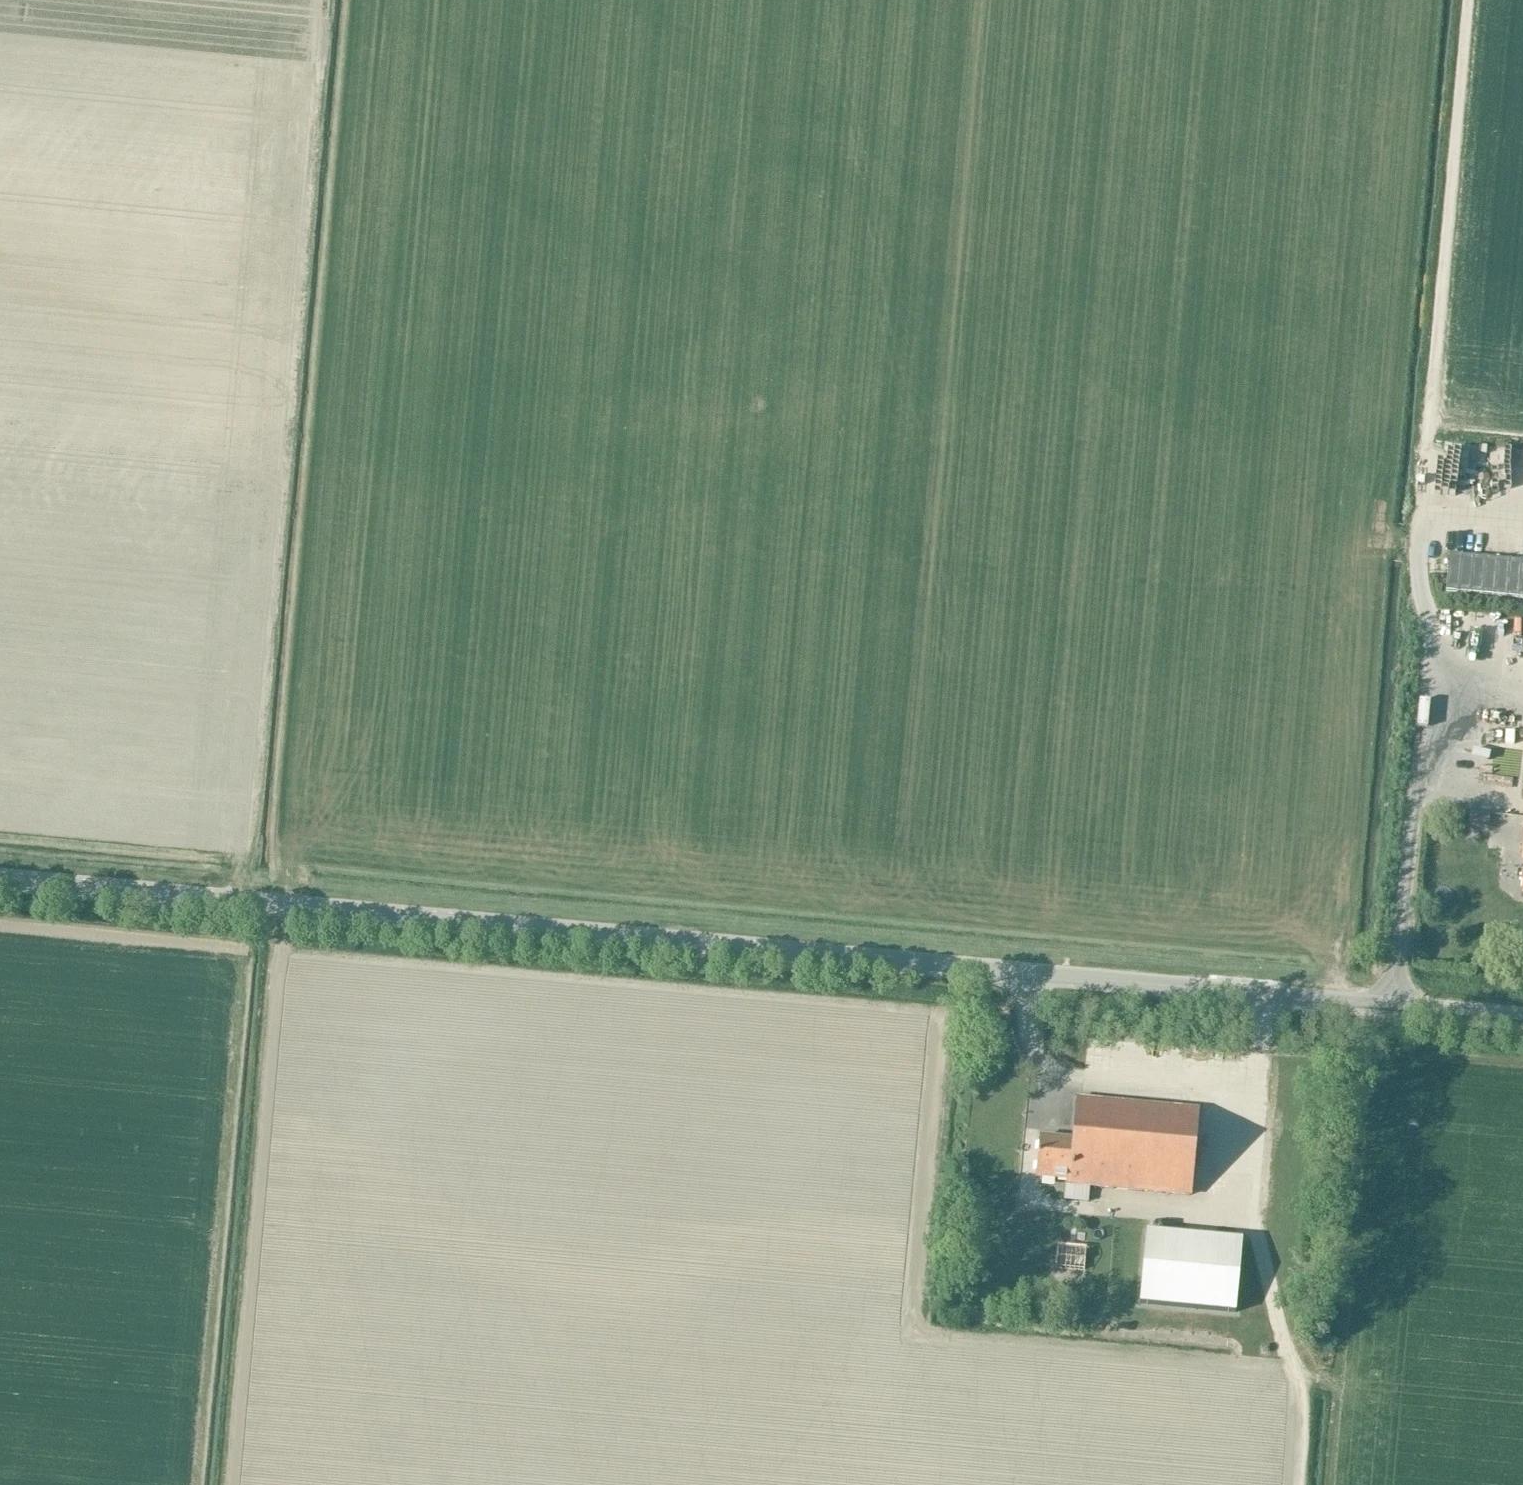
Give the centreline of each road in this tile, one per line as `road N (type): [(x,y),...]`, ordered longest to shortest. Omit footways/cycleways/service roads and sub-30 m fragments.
road 1 (unclassified): [(1522,1021),(0,881)]

